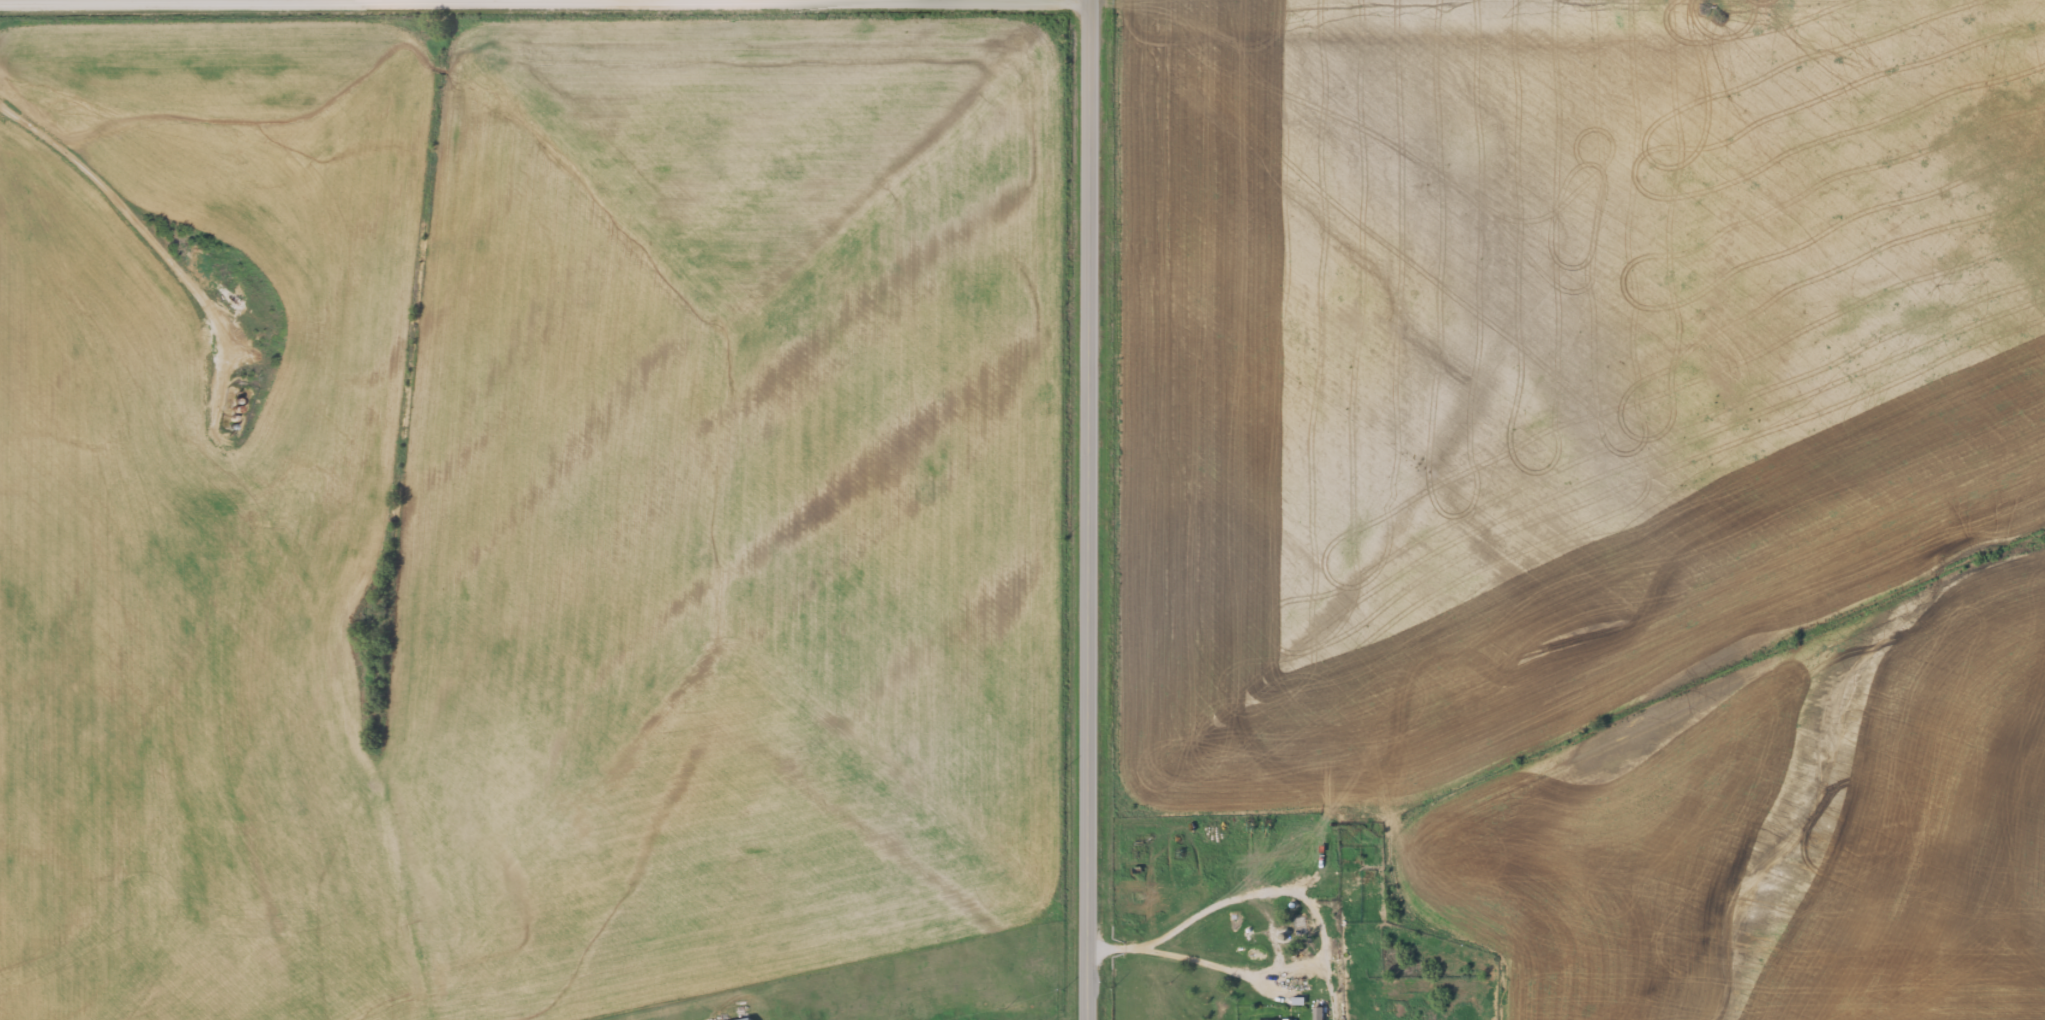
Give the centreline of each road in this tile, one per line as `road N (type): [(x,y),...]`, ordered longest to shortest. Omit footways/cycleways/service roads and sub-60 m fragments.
road 1 (residential): [(0,4),(1095,1)]
road 2 (secondary): [(1091,1019),(1095,0)]

